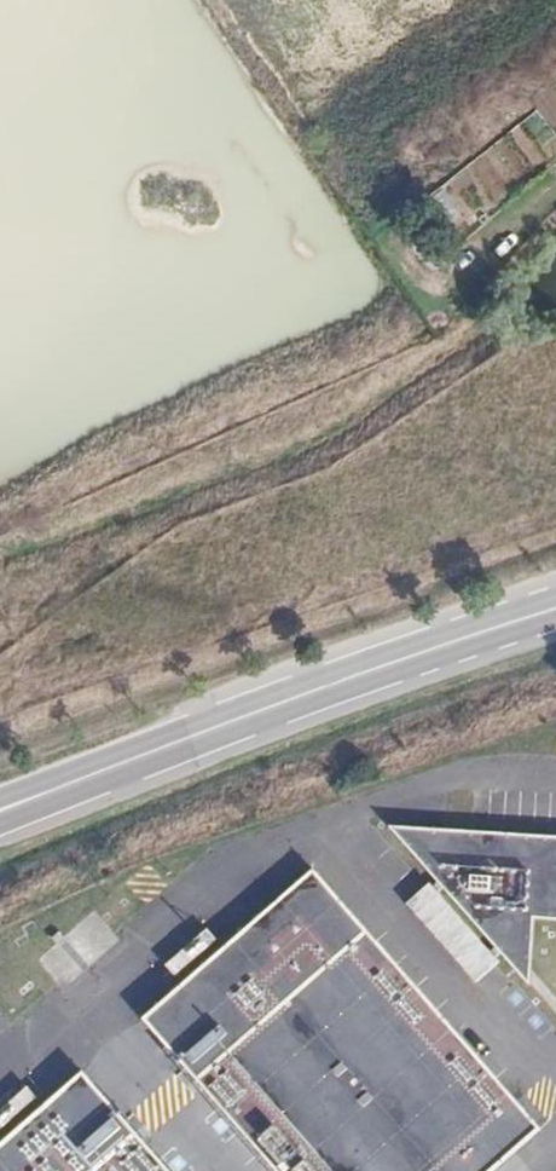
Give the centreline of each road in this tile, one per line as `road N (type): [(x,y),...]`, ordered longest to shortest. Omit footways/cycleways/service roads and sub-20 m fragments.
road 1 (primary): [(555,605),(301,691),(0,807)]
road 2 (track): [(394,253),(429,285),(458,275),(555,192)]

